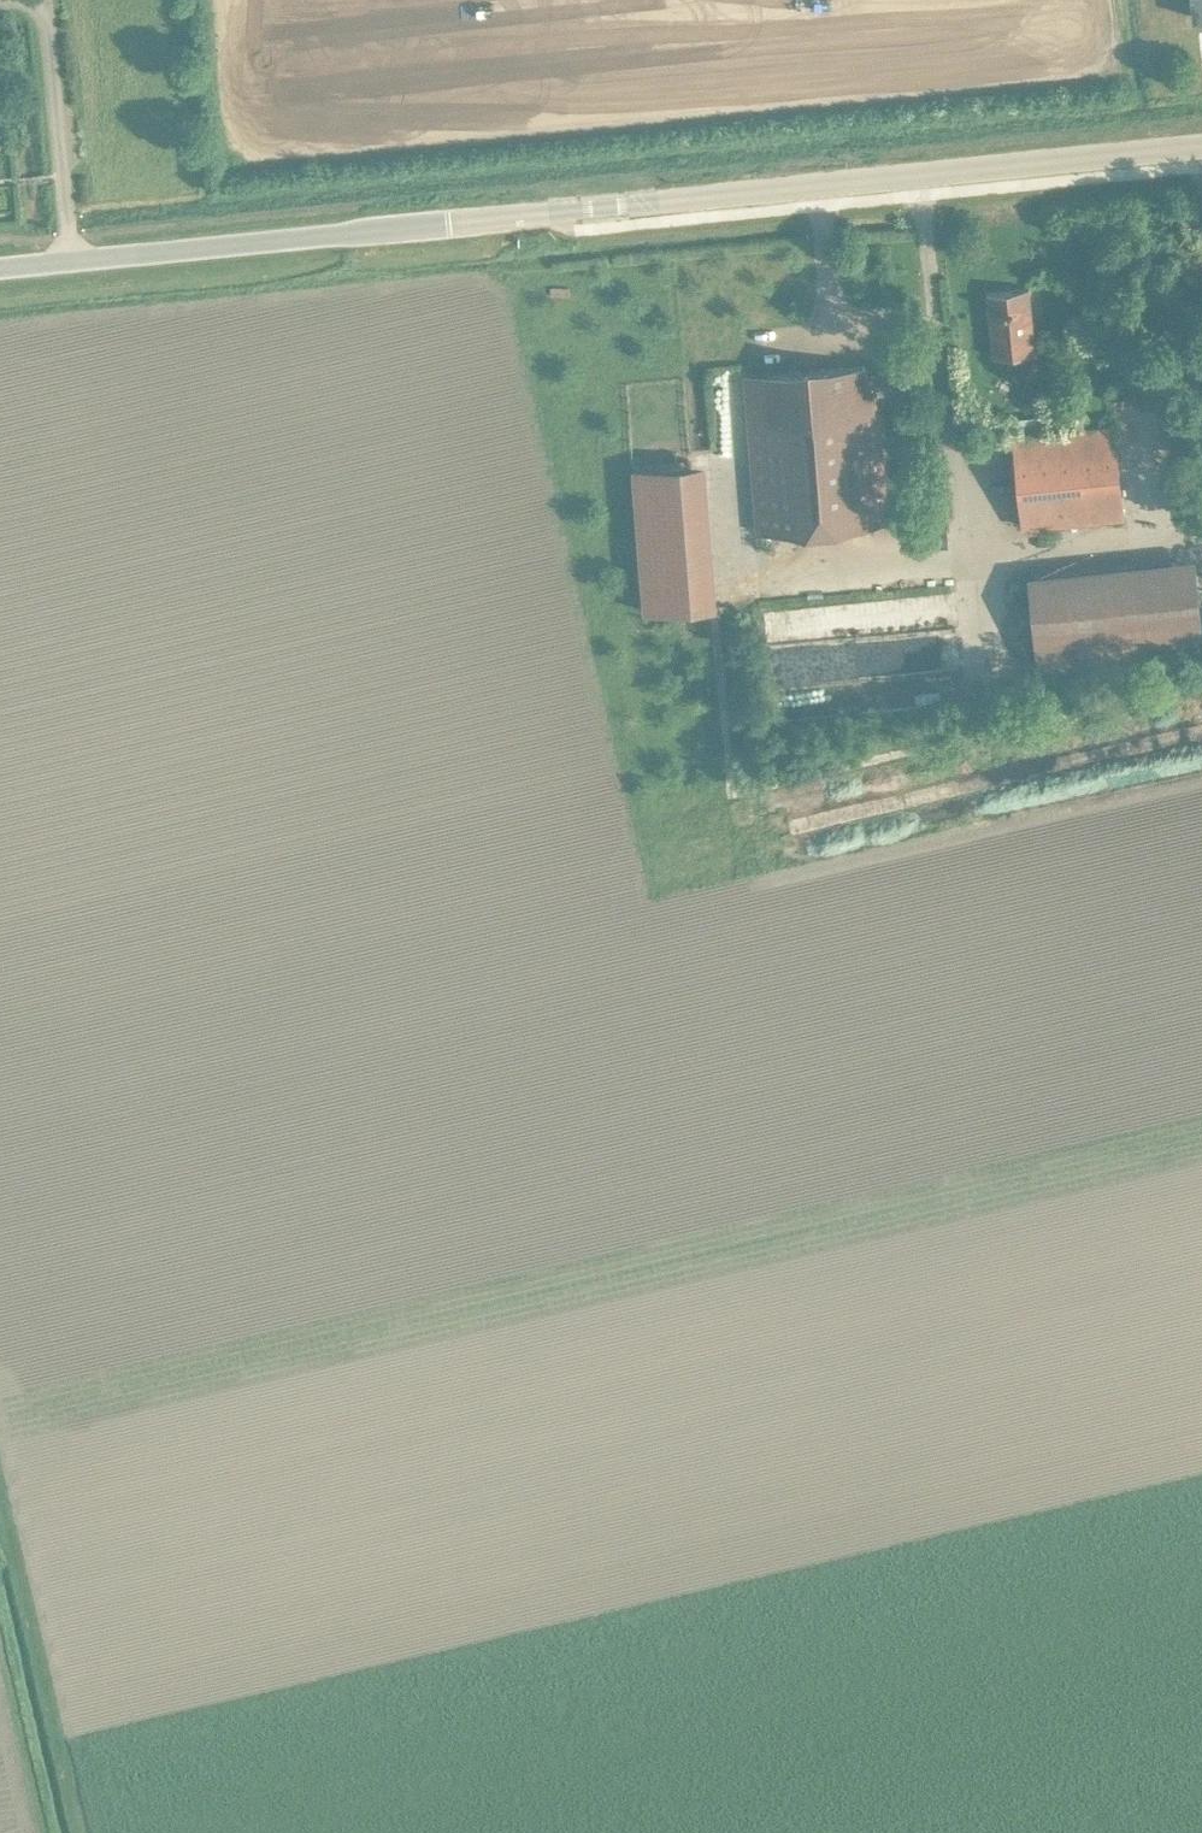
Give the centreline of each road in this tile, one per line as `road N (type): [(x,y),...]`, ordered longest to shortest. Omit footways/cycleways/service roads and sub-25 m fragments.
road 1 (unclassified): [(0,271),(1201,146)]

